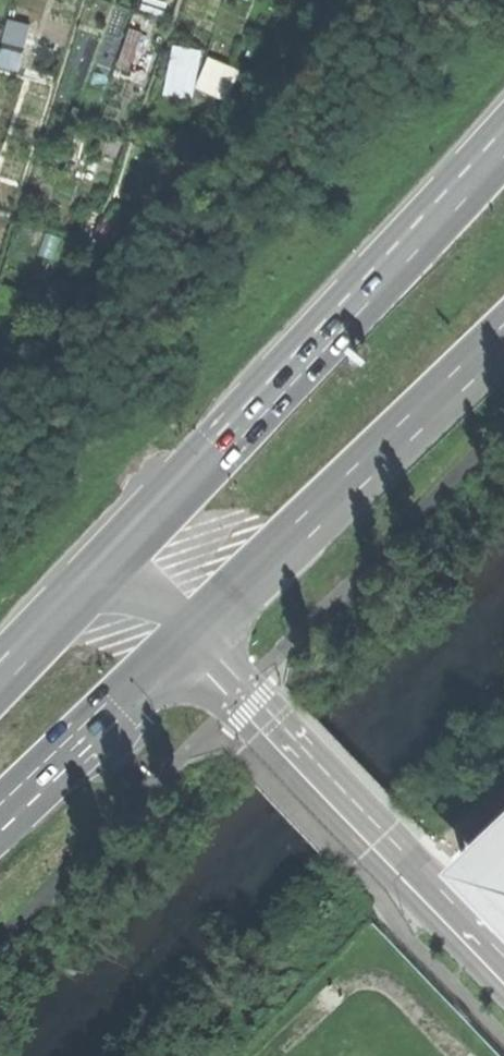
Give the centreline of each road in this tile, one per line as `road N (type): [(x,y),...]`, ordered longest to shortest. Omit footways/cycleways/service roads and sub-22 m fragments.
road 1 (primary): [(503,135),(283,383),(105,562)]
road 2 (residential): [(503,978),(189,645)]
road 3 (primary): [(189,645),(503,339)]
road 4 (primary): [(0,816),(189,645)]
road 5 (primary): [(105,562),(0,672)]

